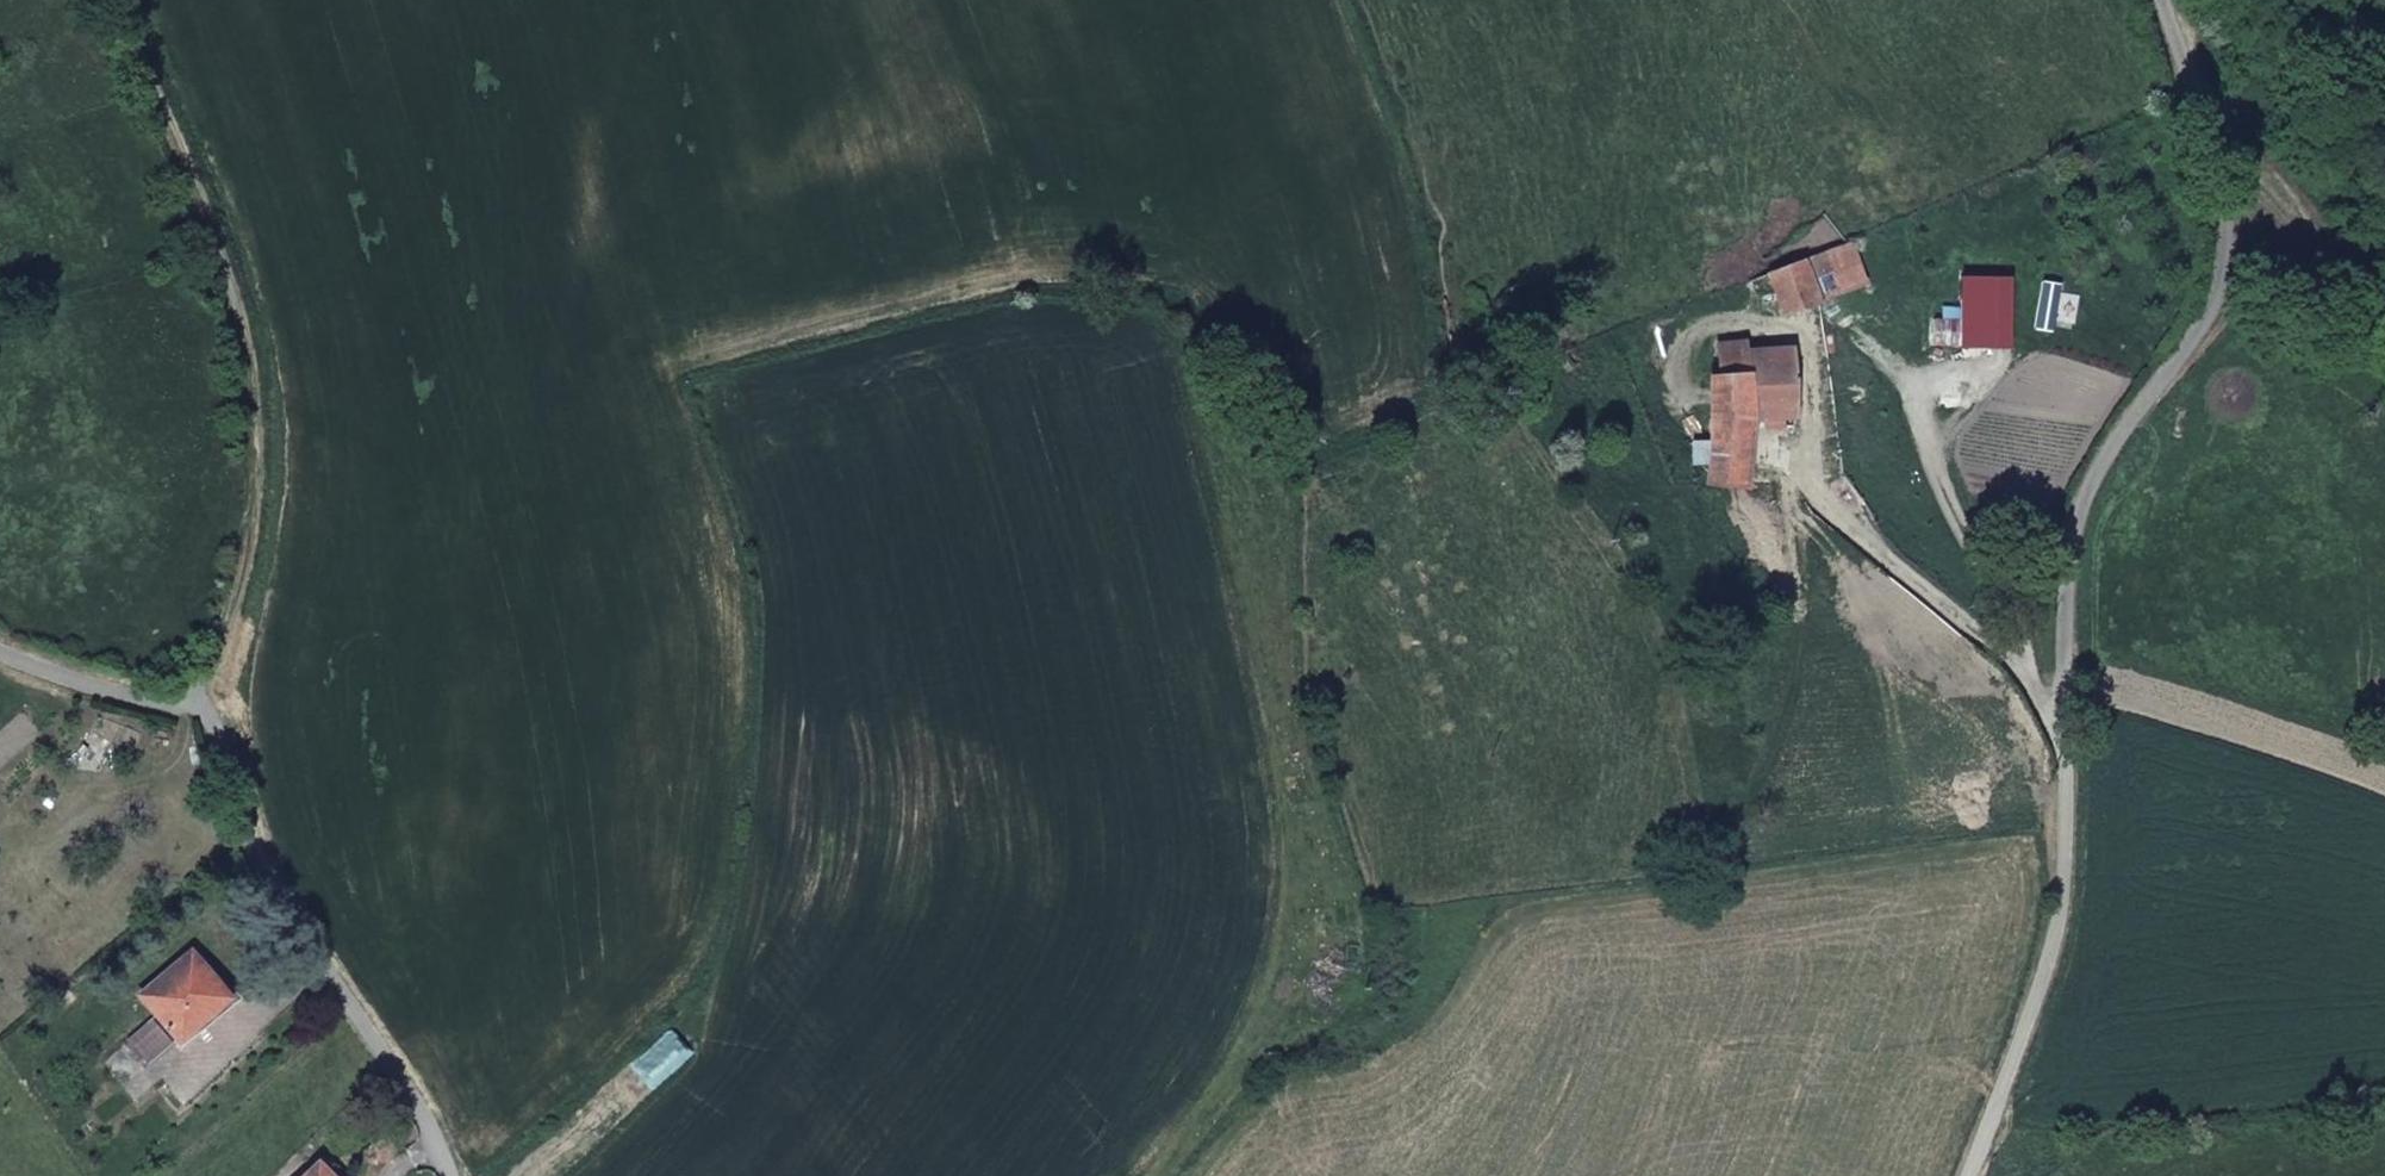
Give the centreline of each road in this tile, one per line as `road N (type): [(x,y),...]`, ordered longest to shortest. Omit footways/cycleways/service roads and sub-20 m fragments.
road 1 (unclassified): [(1966,1175),(2066,907),(2066,596),(2081,510),(2112,448),(2182,362),(2219,284),(2235,188),(2159,0)]
road 2 (residential): [(0,648),(205,713),(441,1121),(452,1175)]

